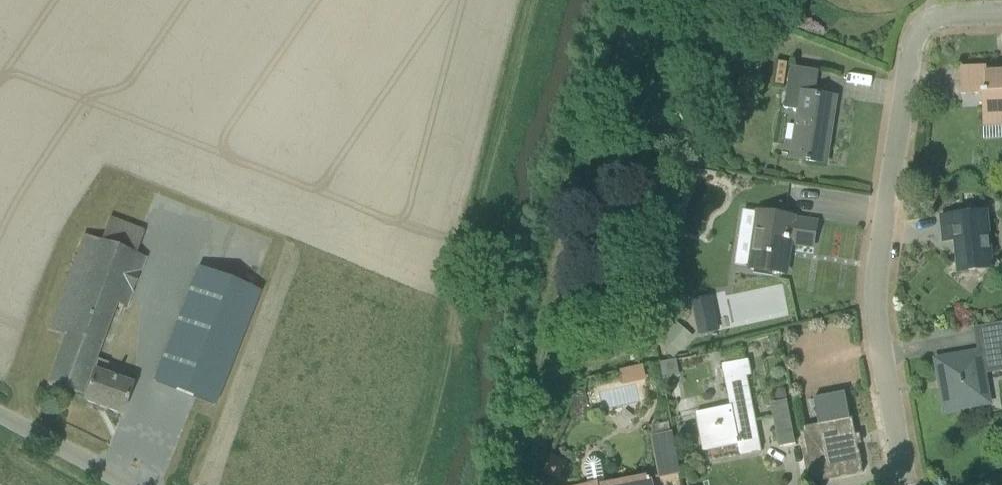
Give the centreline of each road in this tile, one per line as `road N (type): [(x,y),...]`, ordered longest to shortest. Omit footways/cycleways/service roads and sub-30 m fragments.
road 1 (residential): [(906,484),(879,336),(877,270),(912,46),(922,26),(940,15),(1001,13)]
road 2 (track): [(506,484),(637,0)]
road 3 (unclassified): [(124,484),(0,416)]

